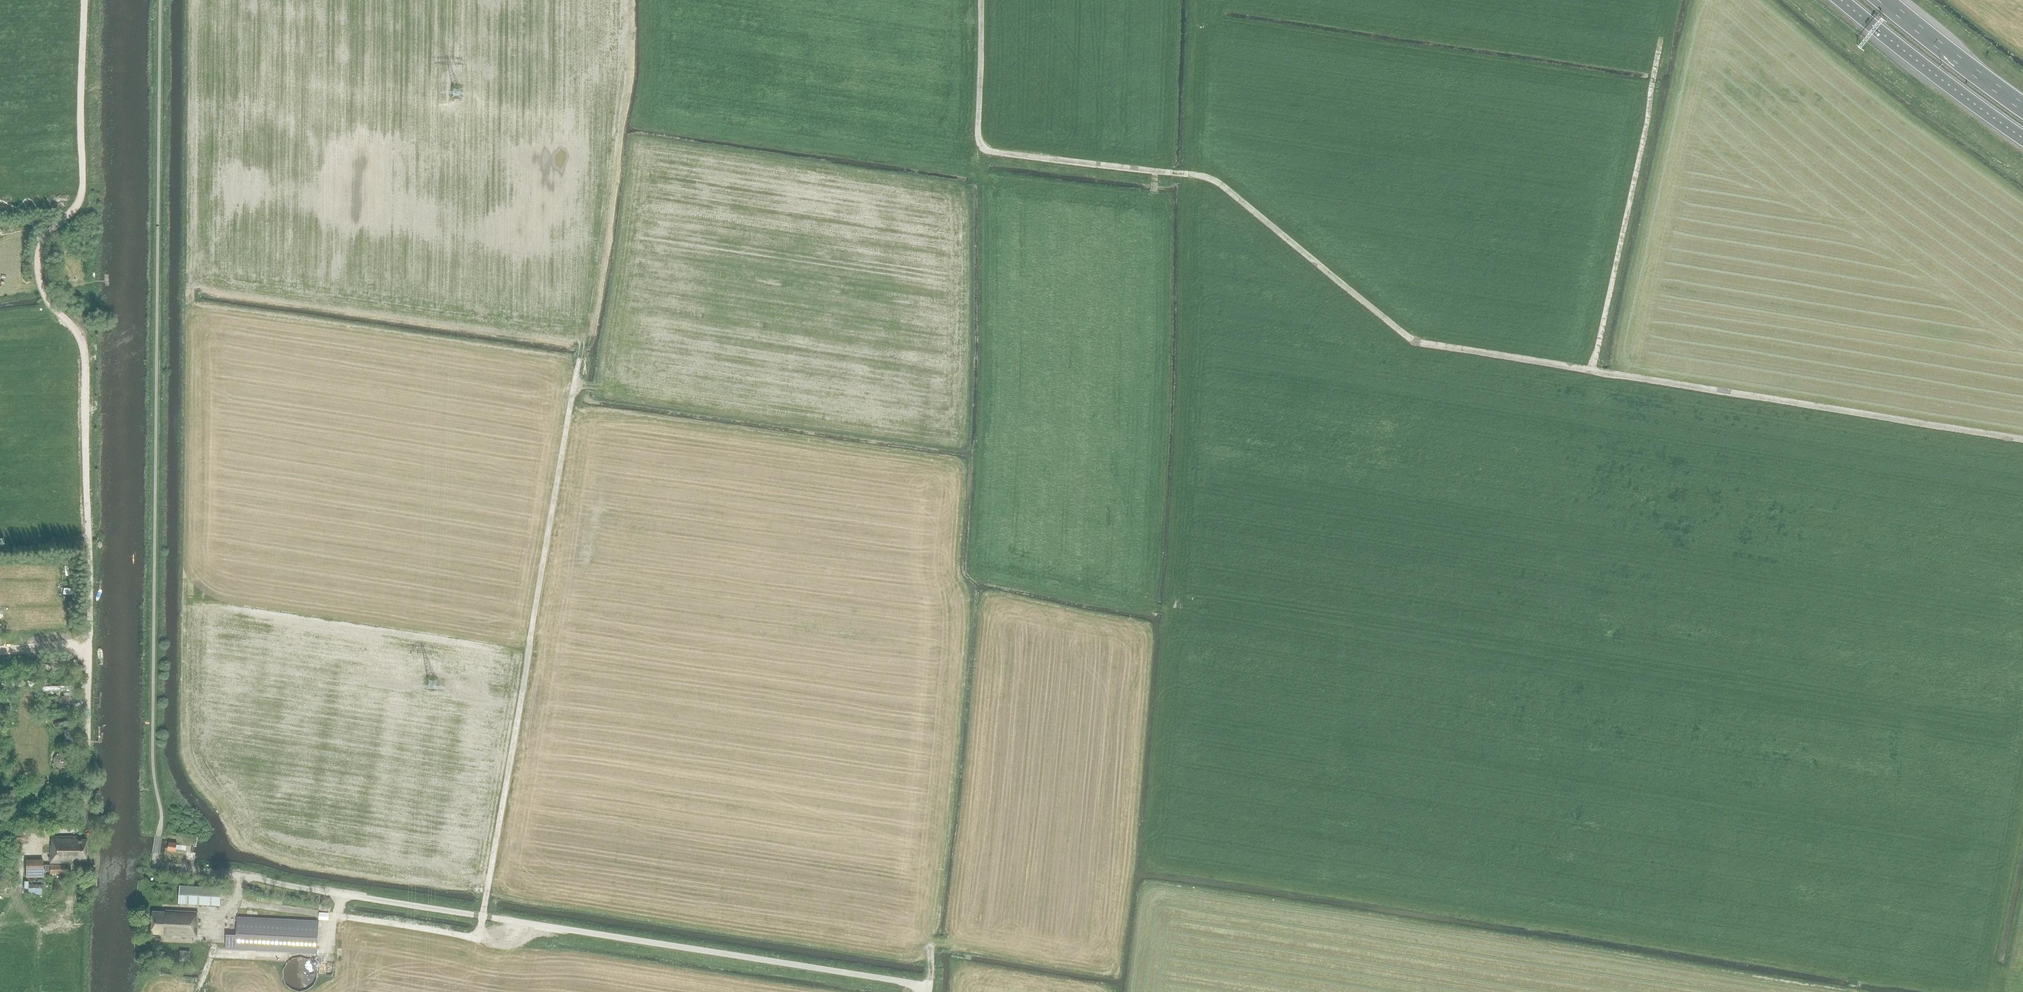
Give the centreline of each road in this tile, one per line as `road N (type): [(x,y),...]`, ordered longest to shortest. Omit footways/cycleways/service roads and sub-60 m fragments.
road 1 (track): [(981,0),(978,133),(986,150),(1209,178),(1414,341),(2022,439)]
road 2 (track): [(237,903),(477,938),(583,341)]
road 3 (unclassified): [(929,991),(930,986),(244,876)]
road 4 (track): [(1592,369),(1661,37)]
road 5 (trunk): [(1841,0),(2022,139)]
road 6 (trunk): [(2022,107),(1887,0)]

